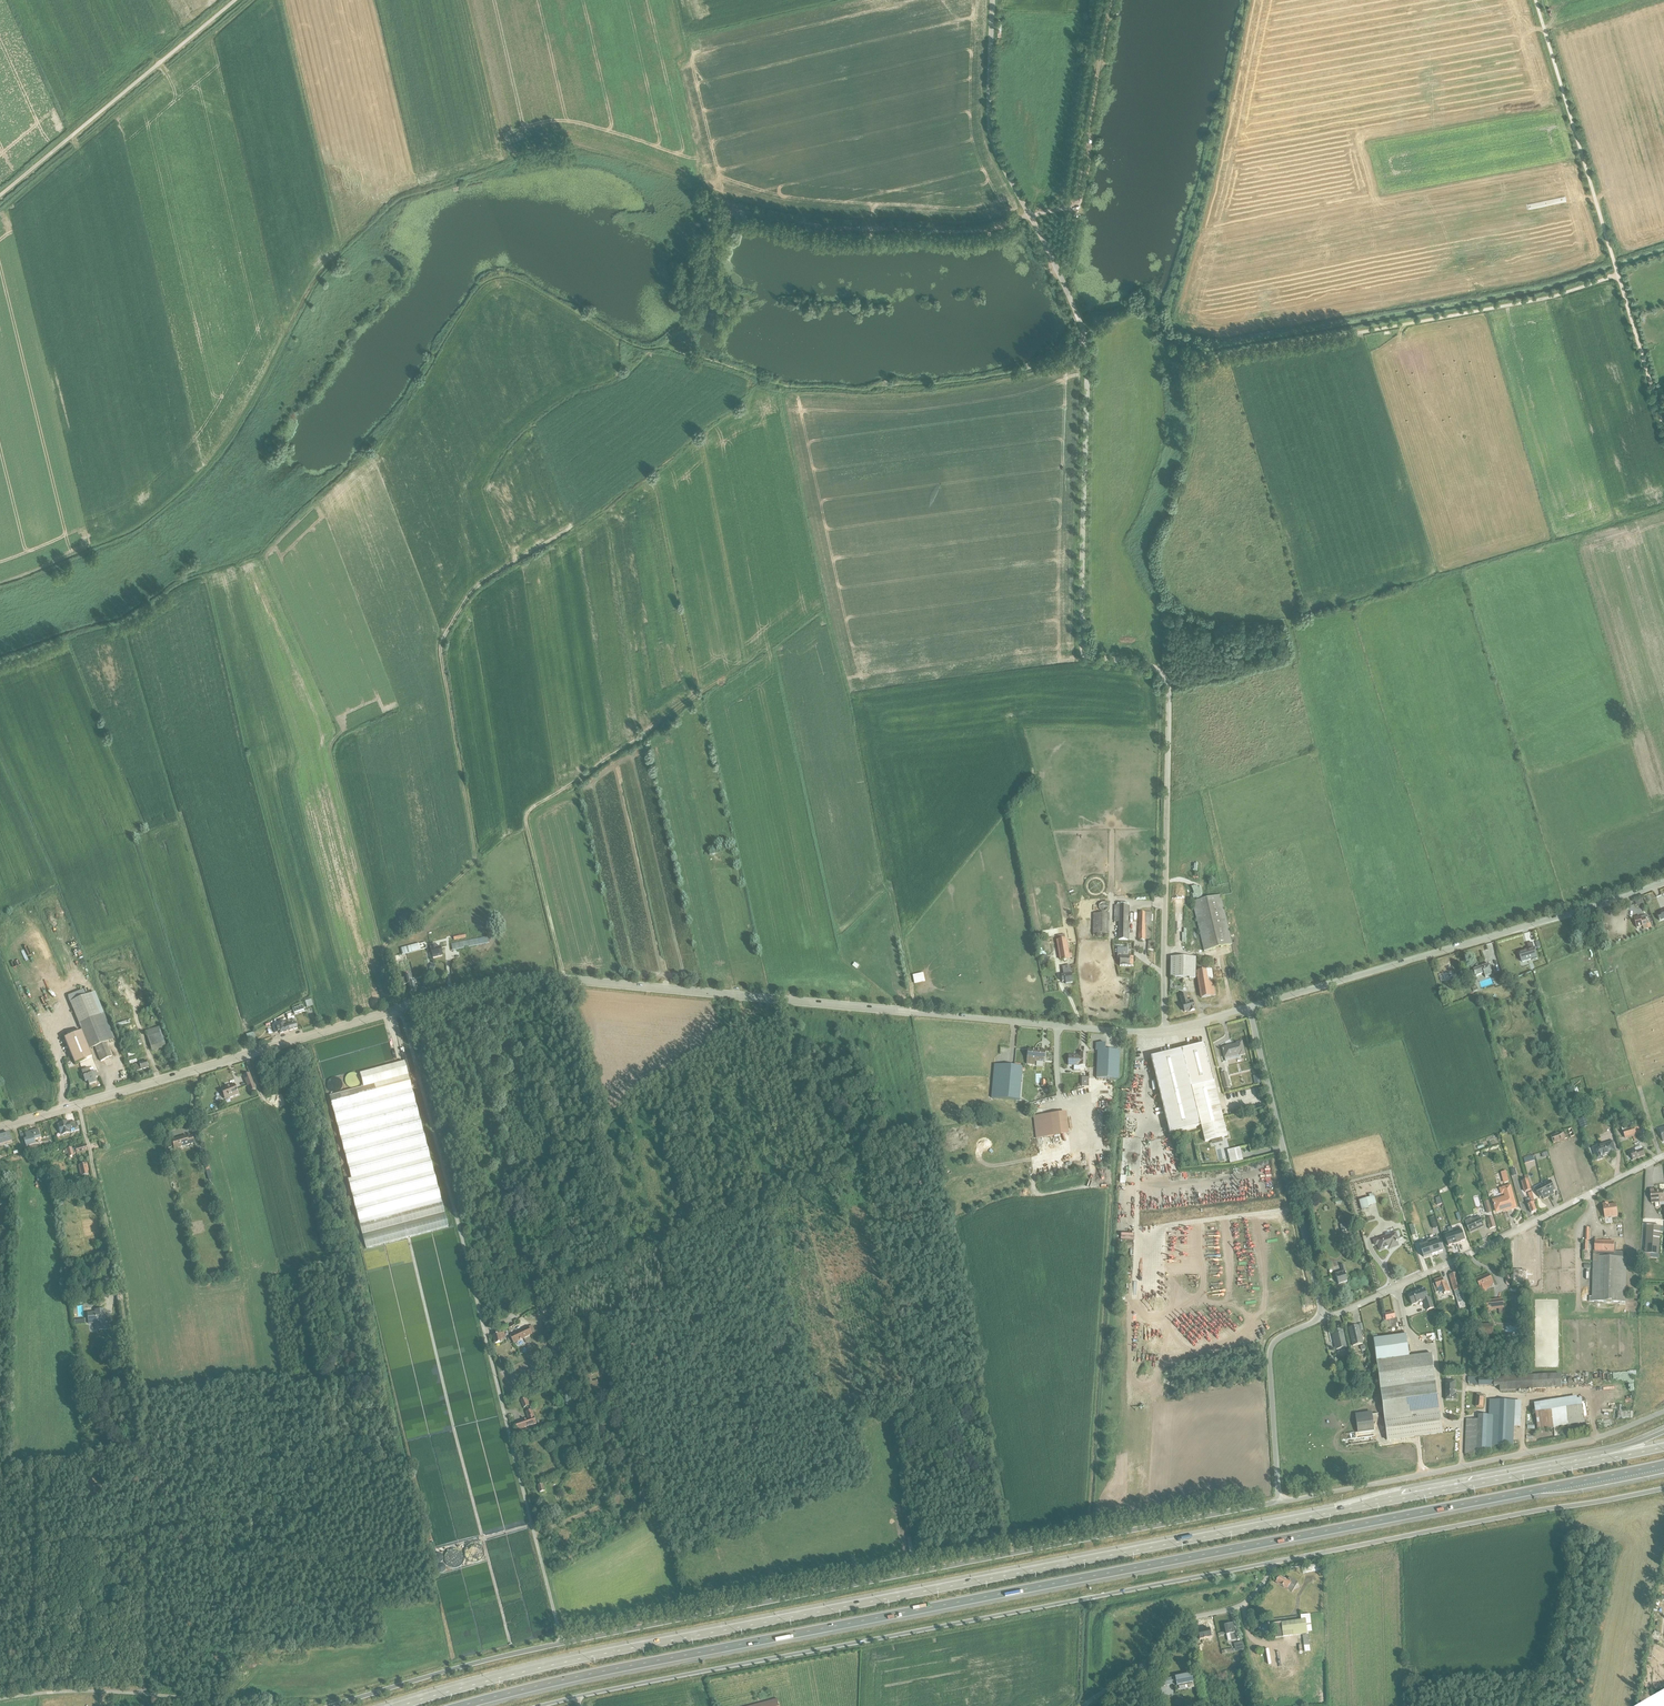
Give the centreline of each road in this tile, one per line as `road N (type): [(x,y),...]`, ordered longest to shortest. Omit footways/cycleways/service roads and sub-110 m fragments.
road 1 (motorway): [(459,1705),(1663,1464)]
road 2 (motorway): [(1587,1462),(606,1653),(400,1705)]
road 3 (unclassified): [(992,0),(993,146),(1086,337),(1083,643),(1087,656),(1152,667),(1166,681),(1163,1032)]
road 4 (tertiary): [(1163,1032),(572,981),(491,984),(403,1008)]
road 5 (unclassified): [(1274,1562),(536,1705)]
road 6 (tertiary): [(1278,1502),(562,1645)]
road 7 (unclassified): [(403,1008),(562,1645)]
road 8 (track): [(569,528),(474,589),(444,637),(475,863),(385,947),(397,1010)]
road 9 (track): [(780,1001),(824,1170),(483,1333)]
road 10 (track): [(566,981),(527,824),(530,810),(746,663)]
road 11 (tertiary): [(1663,882),(1247,1008)]
road 12 (tertiary): [(403,1008),(0,1128)]
road 13 (tertiary): [(1278,1502),(1574,1443),(1663,1412)]
road 14 (unclassified): [(1663,1488),(1274,1562)]
road 15 (residential): [(1663,1156),(1327,1317)]
road 16 (track): [(697,186),(747,210),(803,222),(971,230),(1027,214)]
road 17 (unclassified): [(1327,1317),(1247,1008)]
road 18 (unclassified): [(0,195),(233,0)]
road 19 (track): [(144,1399),(134,1385),(118,1268),(79,1105)]
road 20 (track): [(145,1696),(144,1399)]
road 21 (unclassified): [(1618,276),(1535,0)]
road 22 (unclassified): [(1618,276),(1552,298),(1357,331)]
road 23 (track): [(1116,0),(1080,202),(1027,214)]
road 24 (unclassified): [(1274,1562),(1251,1599),(1171,1626),(1144,1664),(1084,1705)]
road 25 (tertiary): [(562,1645),(331,1705)]
road 26 (track): [(42,1695),(52,1553),(147,1547)]
road 27 (track): [(339,736),(330,750),(383,952)]
road 28 (residential): [(1327,1317),(1286,1333),(1270,1351),(1278,1502)]
road 29 (unclassified): [(204,1705),(97,1692),(0,1701)]
road 30 (unclassified): [(1663,429),(1618,276)]
road 31 (track): [(1463,1417),(1469,1318),(1456,1261)]

